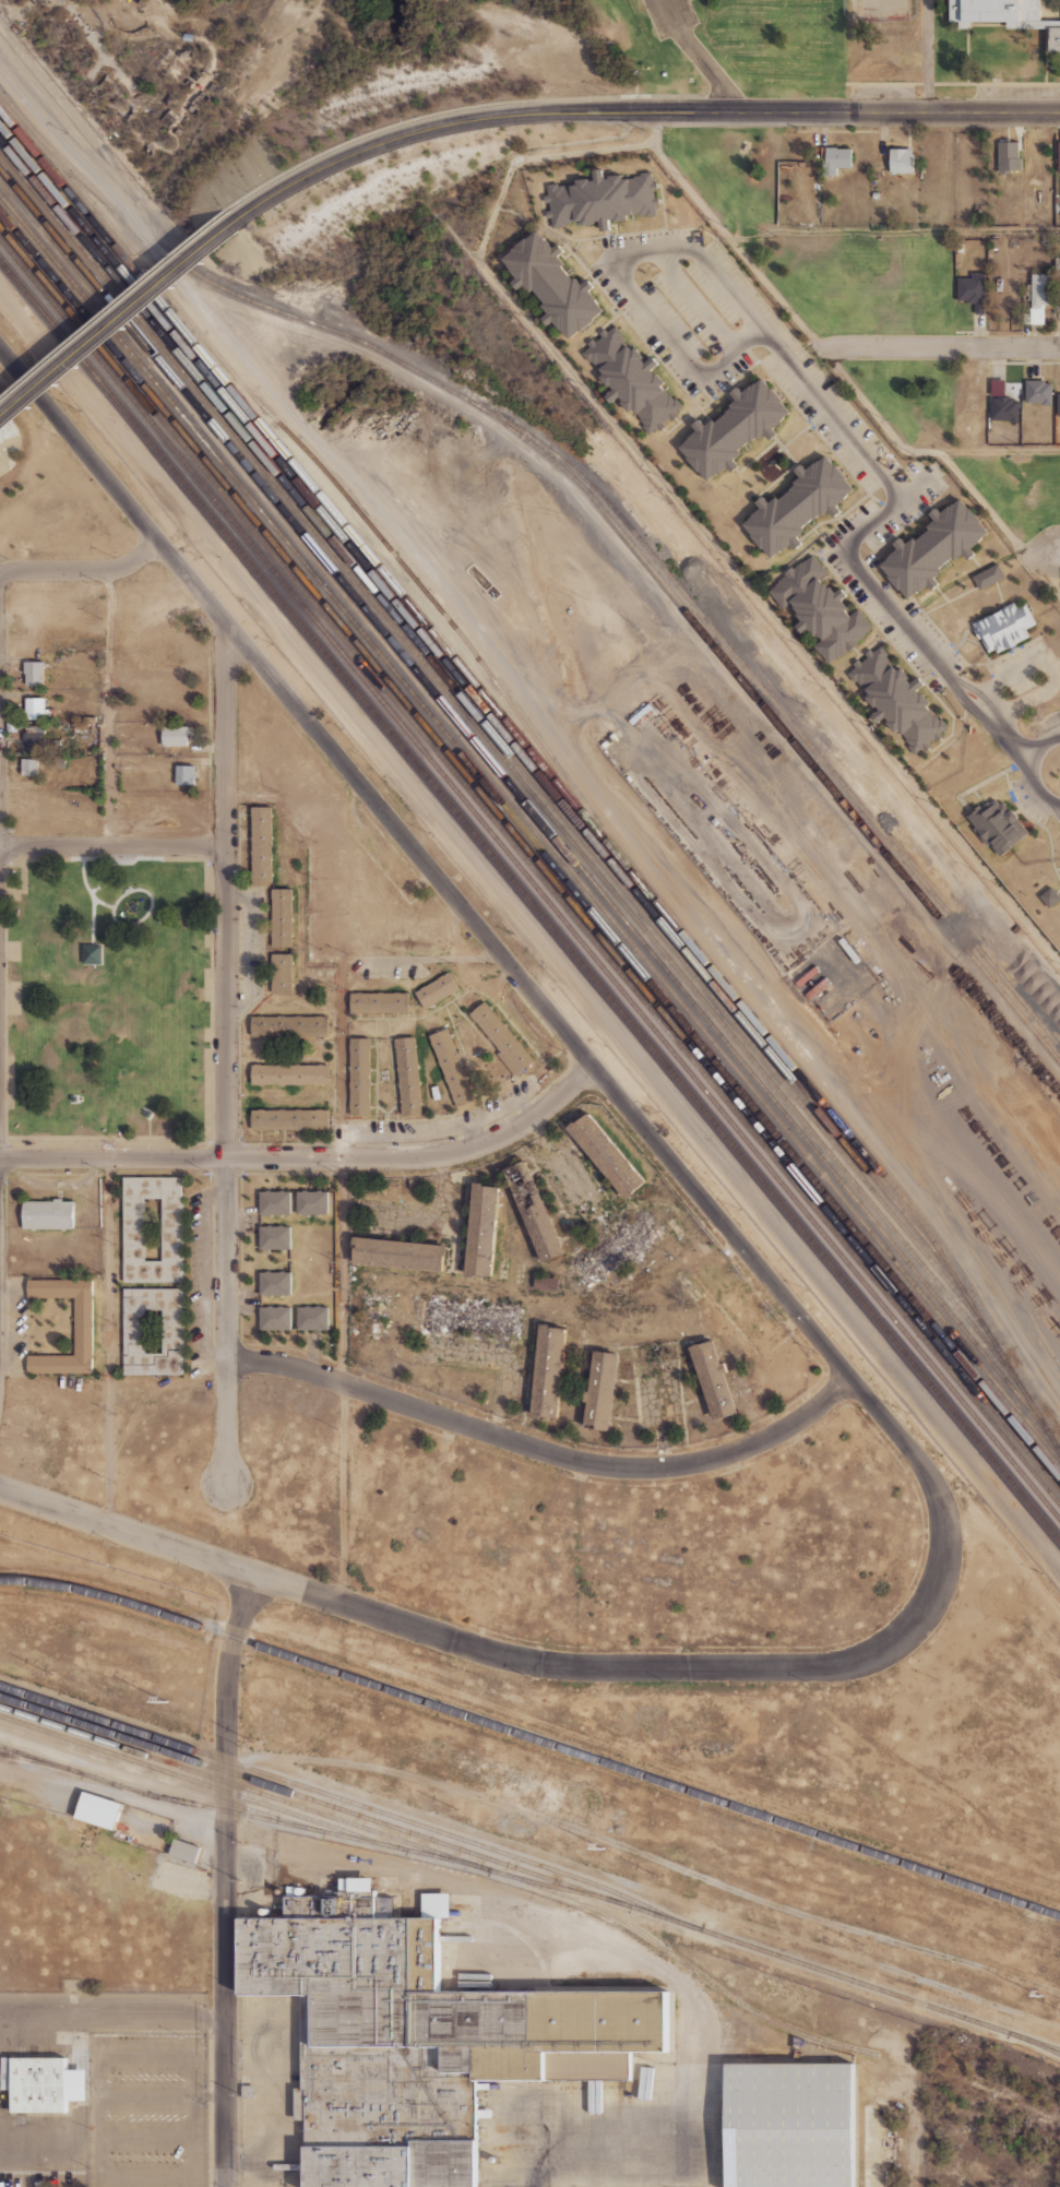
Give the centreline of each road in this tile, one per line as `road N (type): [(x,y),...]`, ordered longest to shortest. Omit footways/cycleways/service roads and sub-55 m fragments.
road 1 (residential): [(0,355),(921,1469),(946,1526),(929,1598)]
road 2 (residential): [(0,1491),(539,1664),(849,1662),(891,1643),(929,1598)]
road 3 (track): [(246,1756),(1059,2043)]
road 4 (residential): [(231,226),(323,166),(457,119),(1059,111)]
road 5 (track): [(246,1756),(330,1762),(497,1803),(1059,1996)]
road 6 (residential): [(224,1363),(282,1364),(567,1459),(647,1469),(757,1442),(849,1379)]
road 7 (residential): [(255,1574),(227,1680),(226,2186)]
road 8 (residential): [(223,1158),(446,1156),(512,1130),(591,1068)]
road 9 (residential): [(223,1158),(224,1478)]
road 10 (residential): [(222,844),(223,1158)]
road 11 (residential): [(0,417),(231,226)]
road 12 (track): [(64,0),(127,82),(178,112),(212,68),(211,47),(199,39)]
road 13 (residential): [(823,348),(1059,348)]
road 14 (residential): [(0,1159),(223,1158)]
road 15 (residential): [(0,846),(222,844)]
road 16 (residential): [(233,635),(222,659),(222,844)]
road 17 (residential): [(0,576),(108,572),(158,540)]

